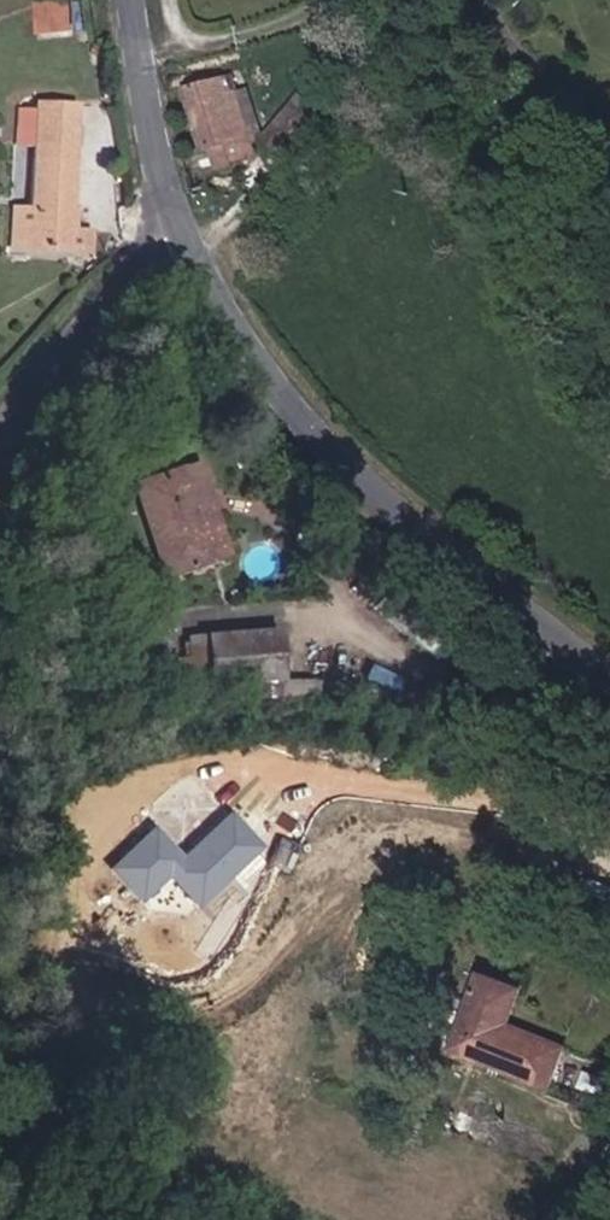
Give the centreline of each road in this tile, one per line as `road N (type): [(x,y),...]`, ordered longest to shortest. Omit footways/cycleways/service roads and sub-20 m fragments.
road 1 (tertiary): [(609,673),(394,504),(181,237)]
road 2 (unclassified): [(0,450),(84,332),(181,237)]
road 3 (tertiary): [(181,237),(141,0)]

